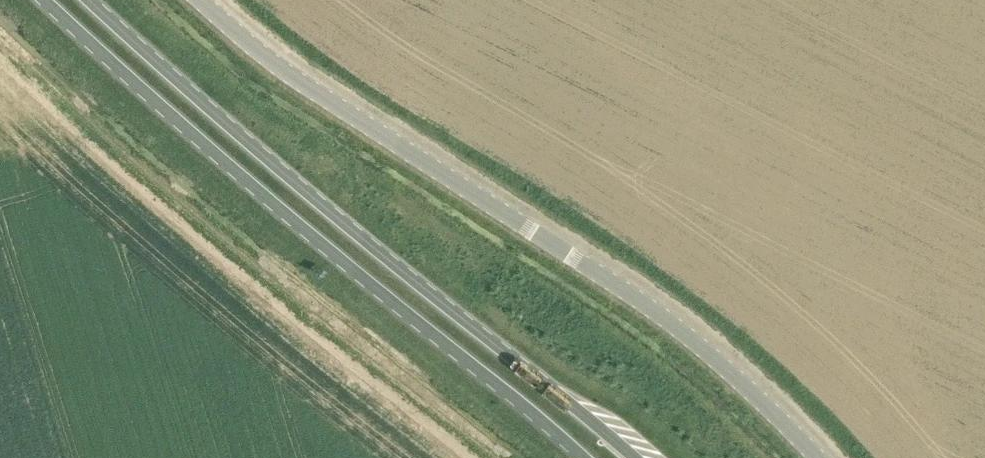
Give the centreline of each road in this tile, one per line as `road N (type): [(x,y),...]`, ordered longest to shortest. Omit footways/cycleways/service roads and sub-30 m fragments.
road 1 (unclassified): [(200,0),(268,60),(639,302),(729,369),(818,457)]
road 2 (primary): [(637,457),(171,78),(90,0)]
road 3 (primary): [(33,0),(579,457)]

